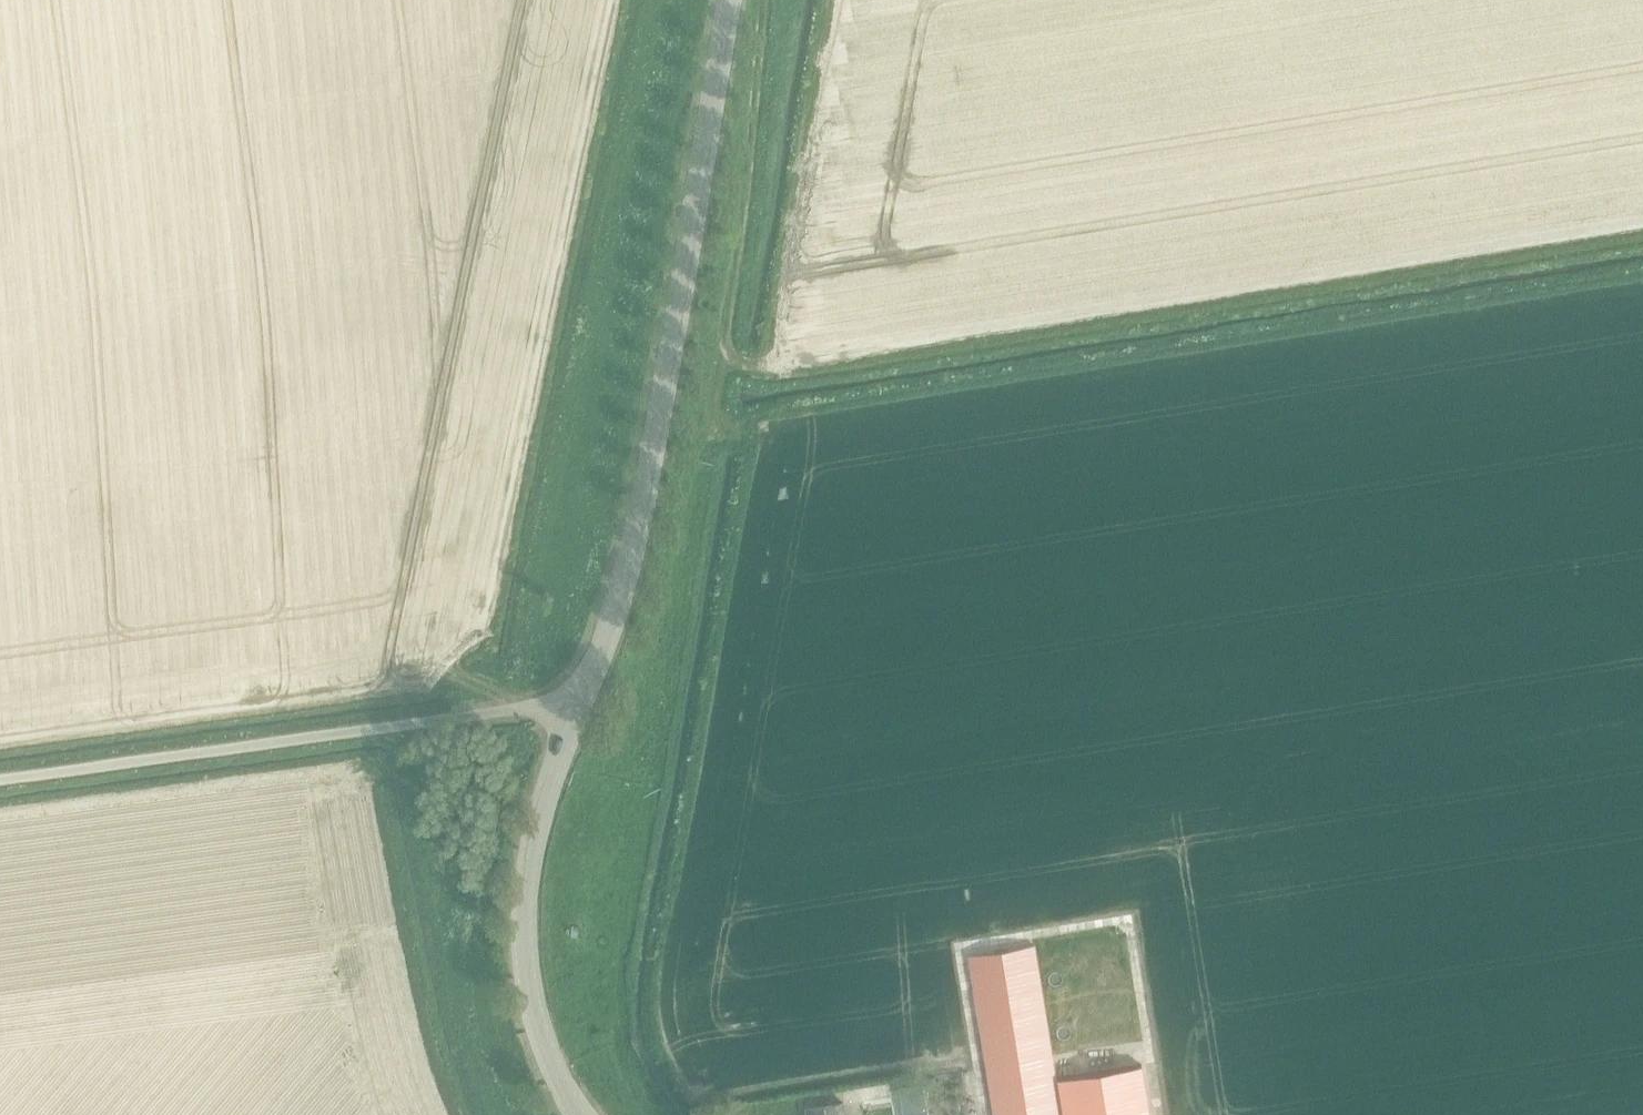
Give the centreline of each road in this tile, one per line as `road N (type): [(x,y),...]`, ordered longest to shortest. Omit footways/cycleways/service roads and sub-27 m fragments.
road 1 (tertiary): [(576,1114),(531,996),(525,890),(546,795),(628,573),(732,0)]
road 2 (track): [(0,779),(521,708),(576,717)]
road 3 (track): [(746,437),(728,431),(714,401),(767,0)]

